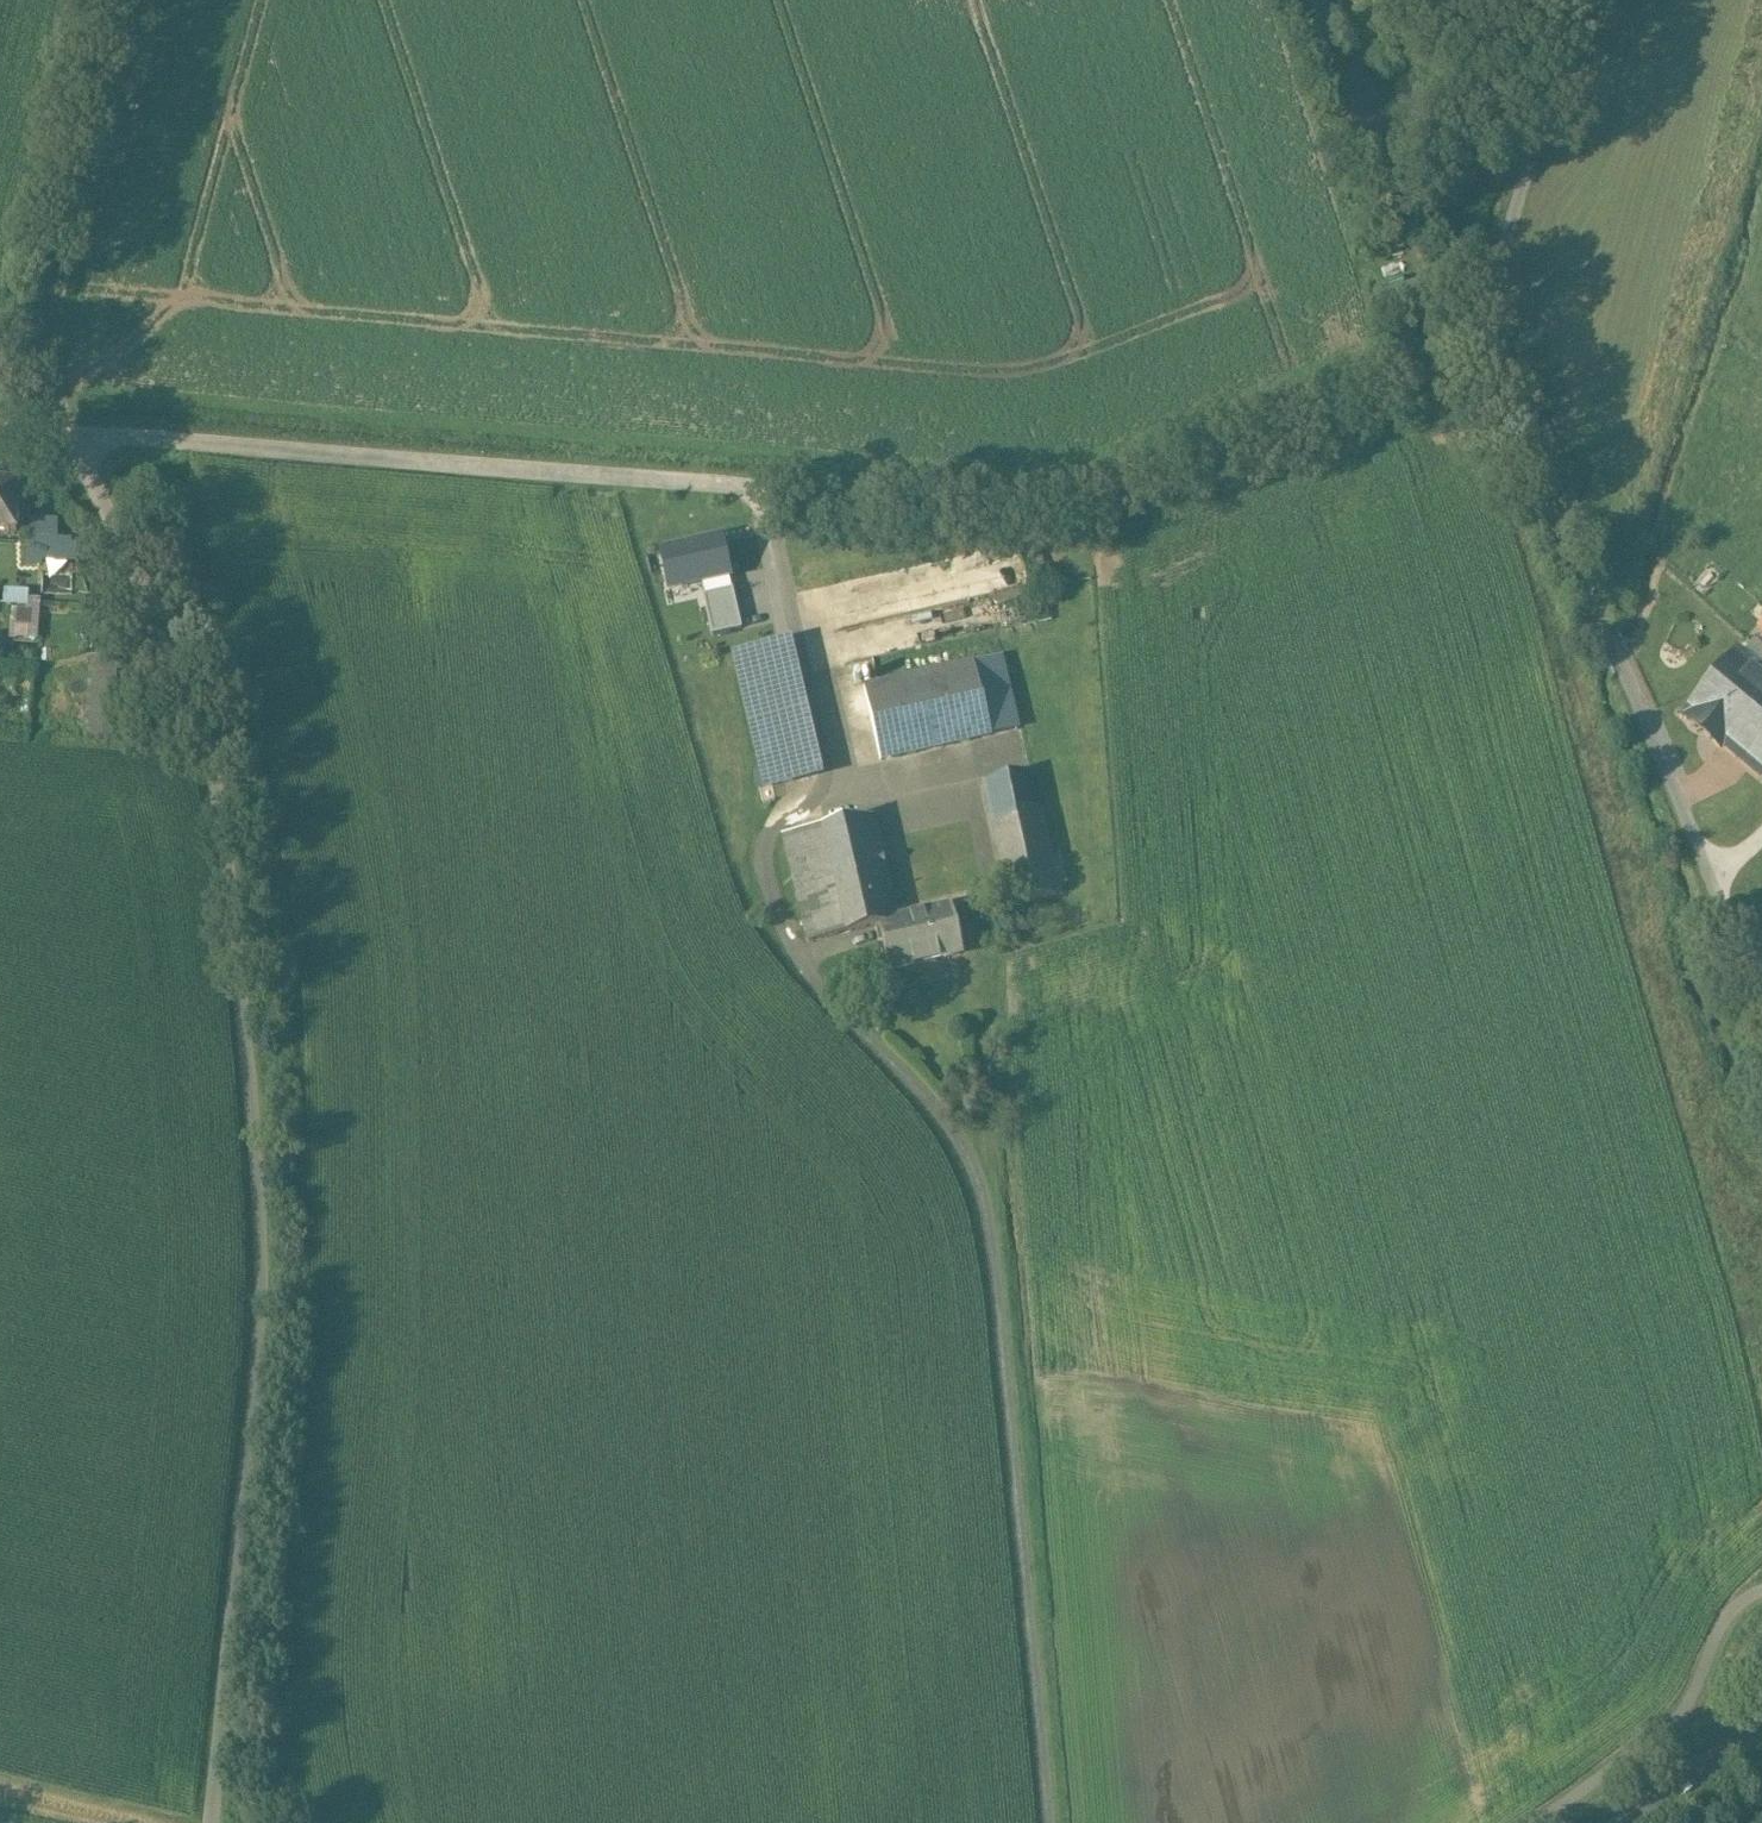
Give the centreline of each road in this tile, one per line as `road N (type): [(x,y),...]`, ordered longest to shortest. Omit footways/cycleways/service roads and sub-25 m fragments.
road 1 (track): [(1474,347),(1070,501),(980,503),(52,430)]
road 2 (unclassified): [(52,430),(158,622),(200,739),(224,879),(257,1180),(255,1305),(210,1822)]
road 3 (unclassified): [(1570,0),(1474,347),(1761,979)]
road 4 (secondary): [(1630,1822),(1761,1727)]

